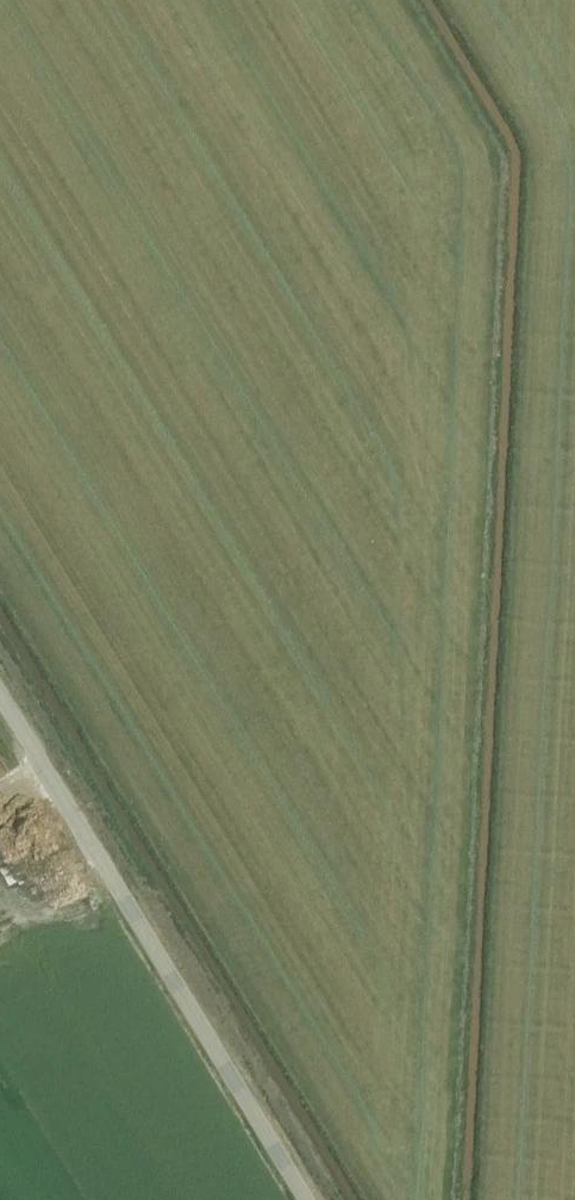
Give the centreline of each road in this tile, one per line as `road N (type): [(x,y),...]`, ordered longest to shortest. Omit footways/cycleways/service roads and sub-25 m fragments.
road 1 (unclassified): [(307,1199),(0,694)]

